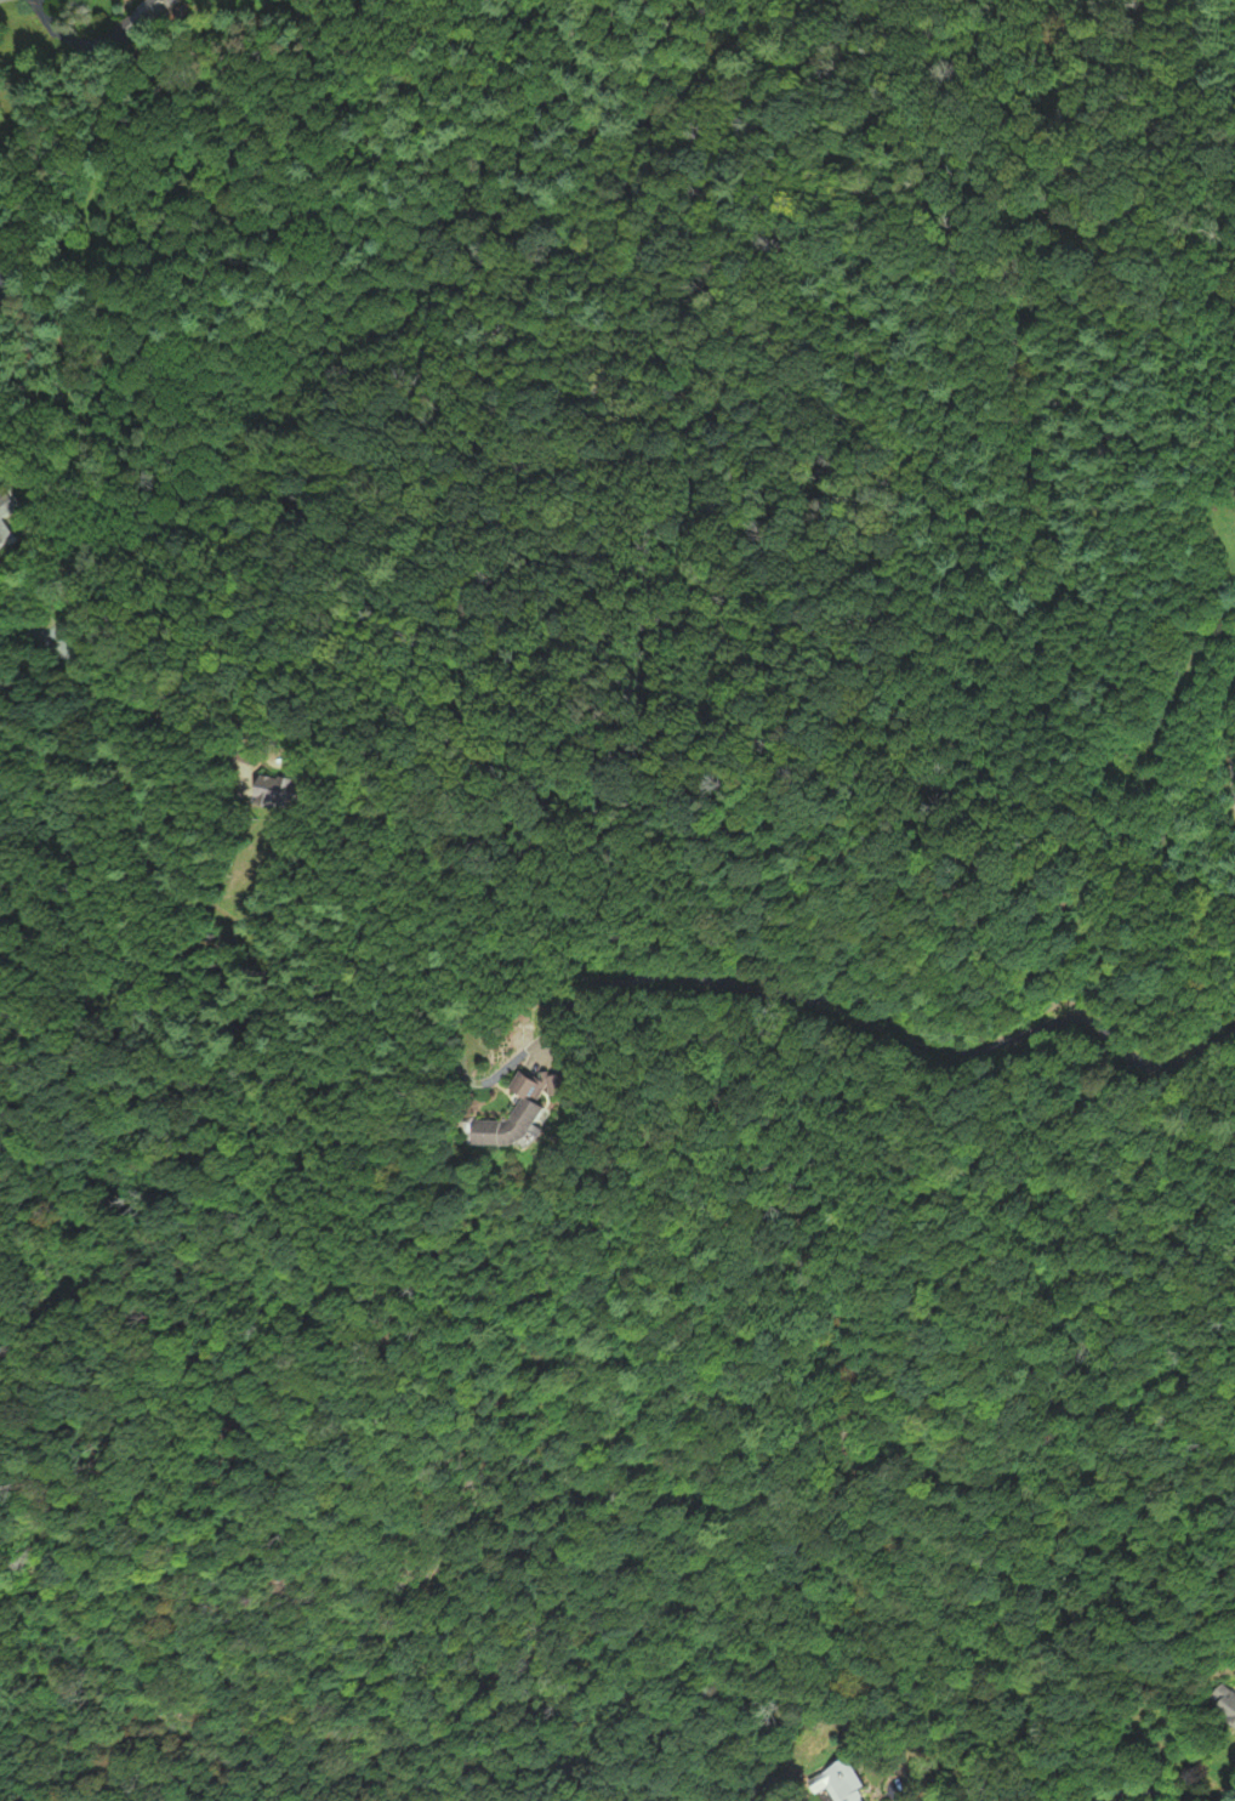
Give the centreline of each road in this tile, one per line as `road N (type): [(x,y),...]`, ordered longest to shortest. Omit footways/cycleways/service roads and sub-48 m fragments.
road 1 (residential): [(1234,1026),(1165,1067),(1143,1066),(1100,1028),(1076,1019),(972,1051),(882,1004),(795,999),(666,973),(571,998),(558,1006),(545,1038)]
road 2 (residential): [(55,638),(66,658),(119,697),(194,726),(272,743)]
road 3 (residential): [(1091,1800),(1137,1789),(1212,1800)]

